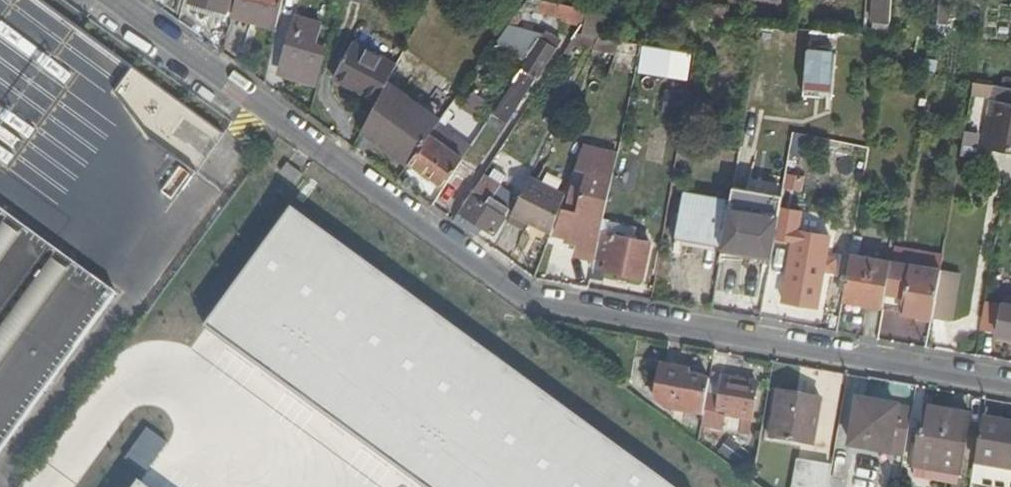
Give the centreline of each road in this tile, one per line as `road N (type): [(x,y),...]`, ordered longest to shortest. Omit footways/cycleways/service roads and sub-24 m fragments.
road 1 (residential): [(1010,389),(588,315),(511,294),(107,0)]

